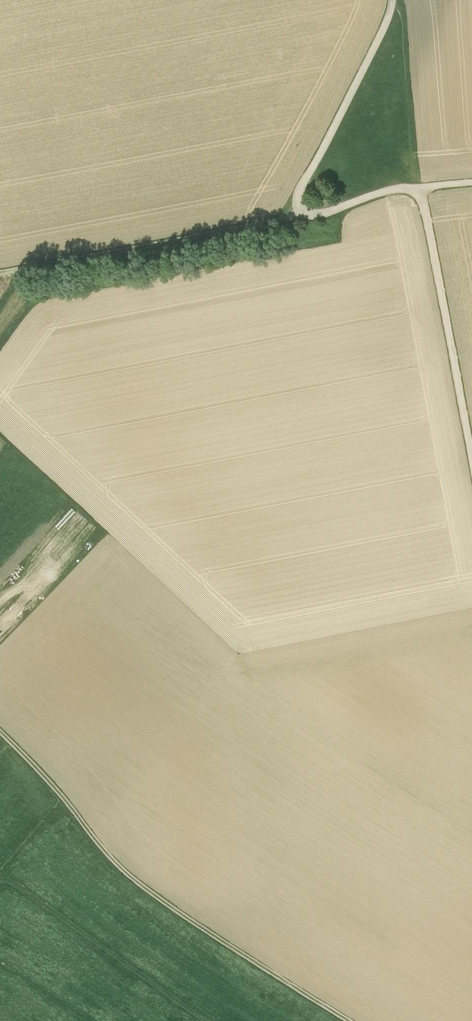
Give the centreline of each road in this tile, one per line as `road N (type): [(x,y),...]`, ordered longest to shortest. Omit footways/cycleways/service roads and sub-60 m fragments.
road 1 (track): [(350,1020),(140,886),(0,731)]
road 2 (track): [(298,217),(0,272)]
road 3 (track): [(471,453),(420,186)]
road 4 (track): [(298,217),(306,180),(392,0)]
road 5 (track): [(471,179),(397,188),(298,217)]

